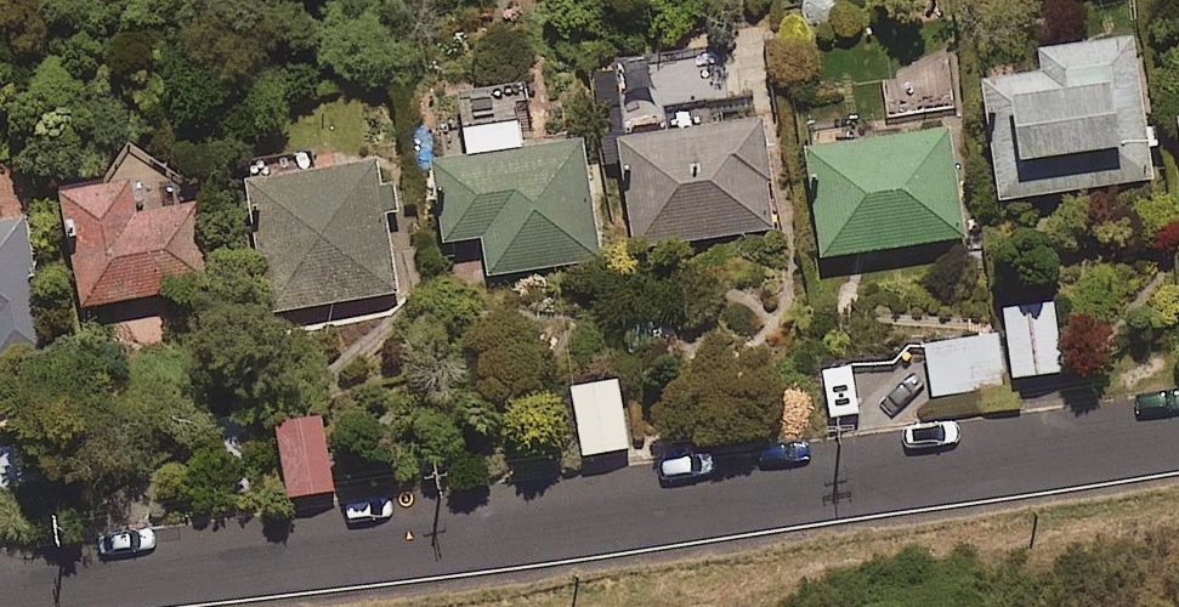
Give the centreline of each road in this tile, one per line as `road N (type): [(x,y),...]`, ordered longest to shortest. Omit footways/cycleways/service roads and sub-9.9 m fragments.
road 1 (tertiary): [(1178,441),(7,606)]

